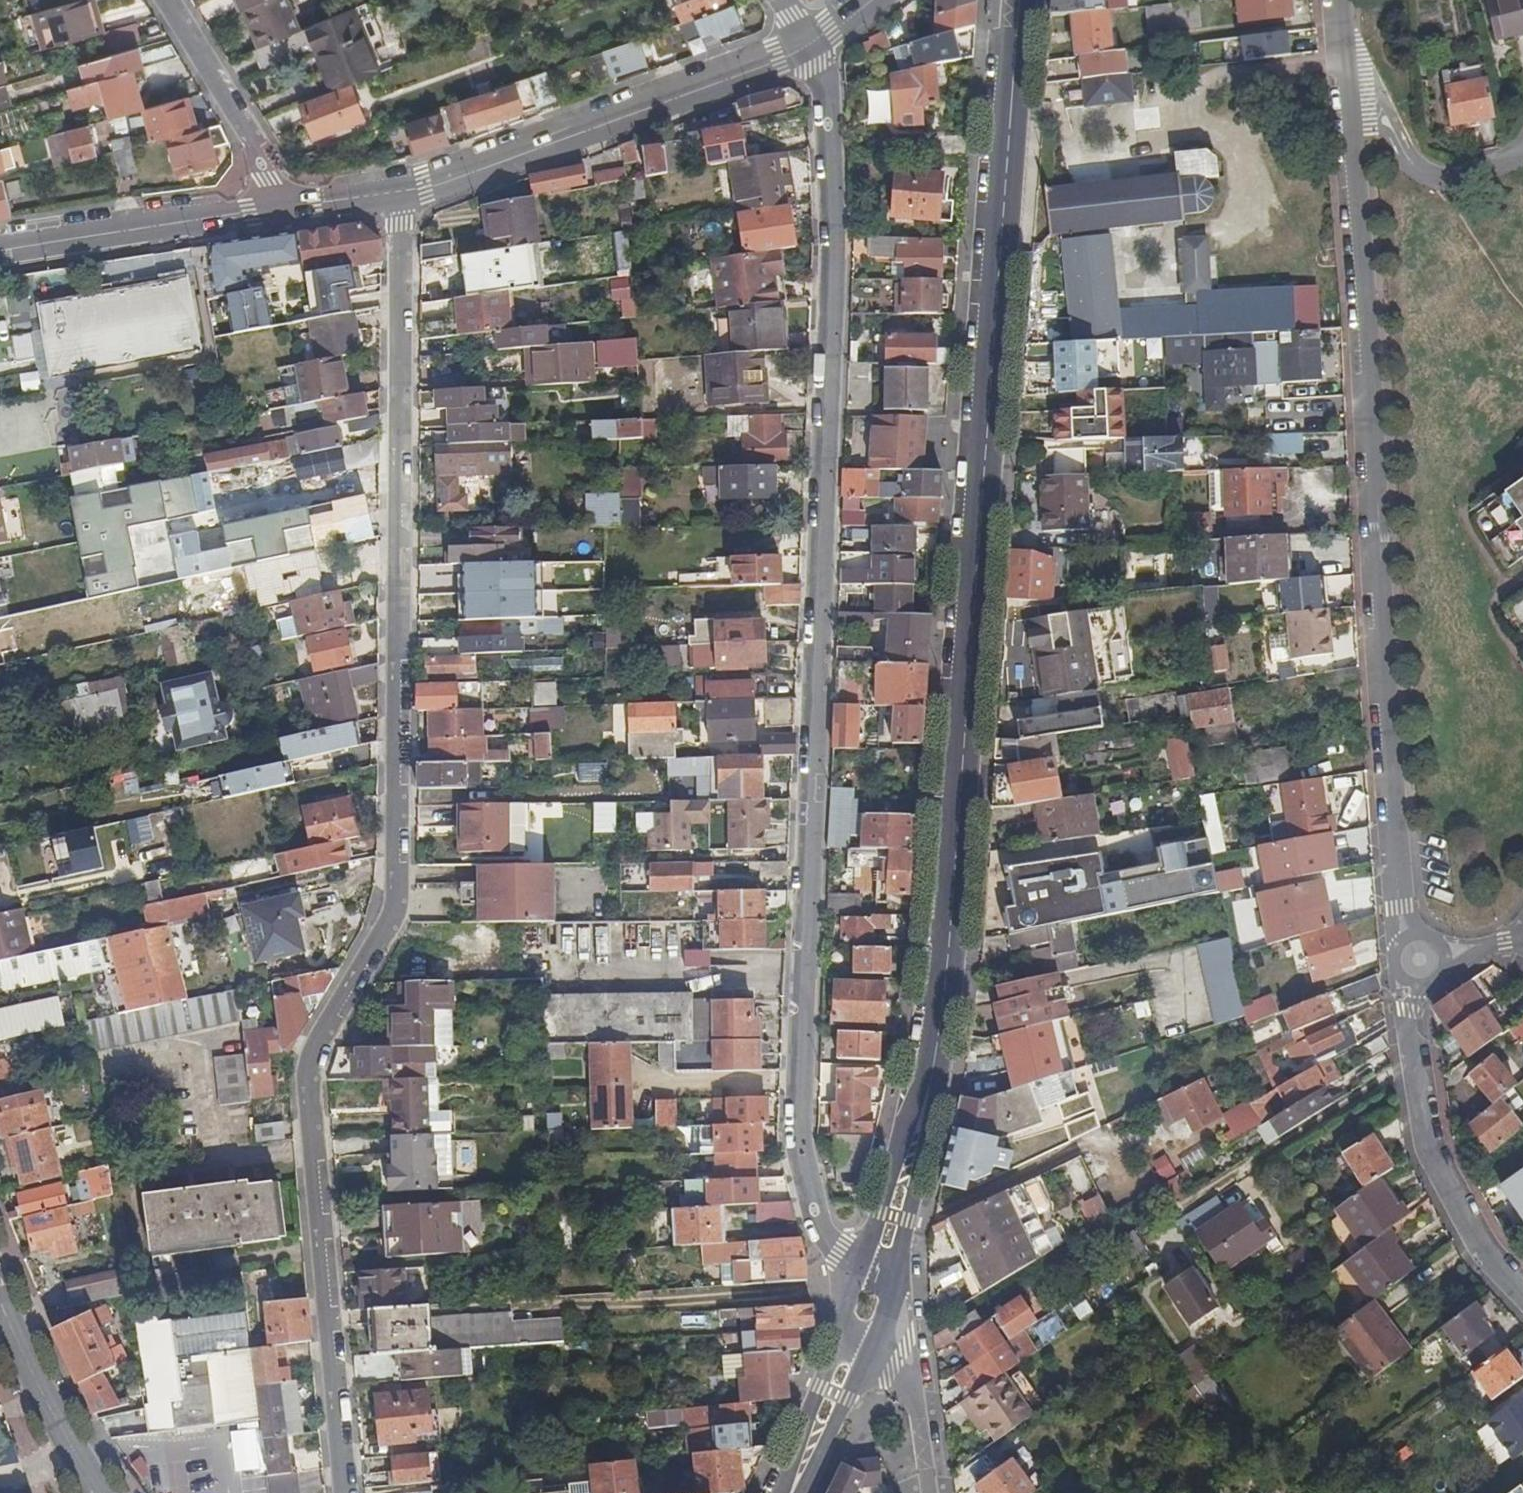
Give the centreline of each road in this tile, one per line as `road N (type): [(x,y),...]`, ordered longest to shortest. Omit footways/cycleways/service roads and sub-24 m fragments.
road 1 (residential): [(344,1492),(309,1062),(399,916),(402,192)]
road 2 (unclassified): [(816,1222),(795,1141),(827,221),(824,92),(809,44)]
road 3 (tertiary): [(928,1091),(956,853),(1019,0)]
road 4 (residential): [(1412,937),(1401,912),(1336,0)]
road 5 (unclassified): [(402,192),(809,44)]
road 6 (residential): [(1522,1299),(1475,1246),(1423,1148),(1411,1012),(1428,986)]
road 7 (unclassified): [(0,251),(279,208)]
road 8 (residential): [(279,208),(270,178),(162,0)]
road 9 (secondary): [(0,1300),(25,1363),(99,1492)]
road 10 (tertiary): [(895,1271),(928,1091)]
road 11 (tertiary): [(928,1091),(866,1253)]
road 12 (tertiary): [(841,1328),(790,1492)]
road 13 (tertiary): [(794,1492),(872,1346)]
road 14 (unclassified): [(872,1346),(915,1399),(931,1492)]
road 15 (unclassified): [(279,208),(402,192)]

